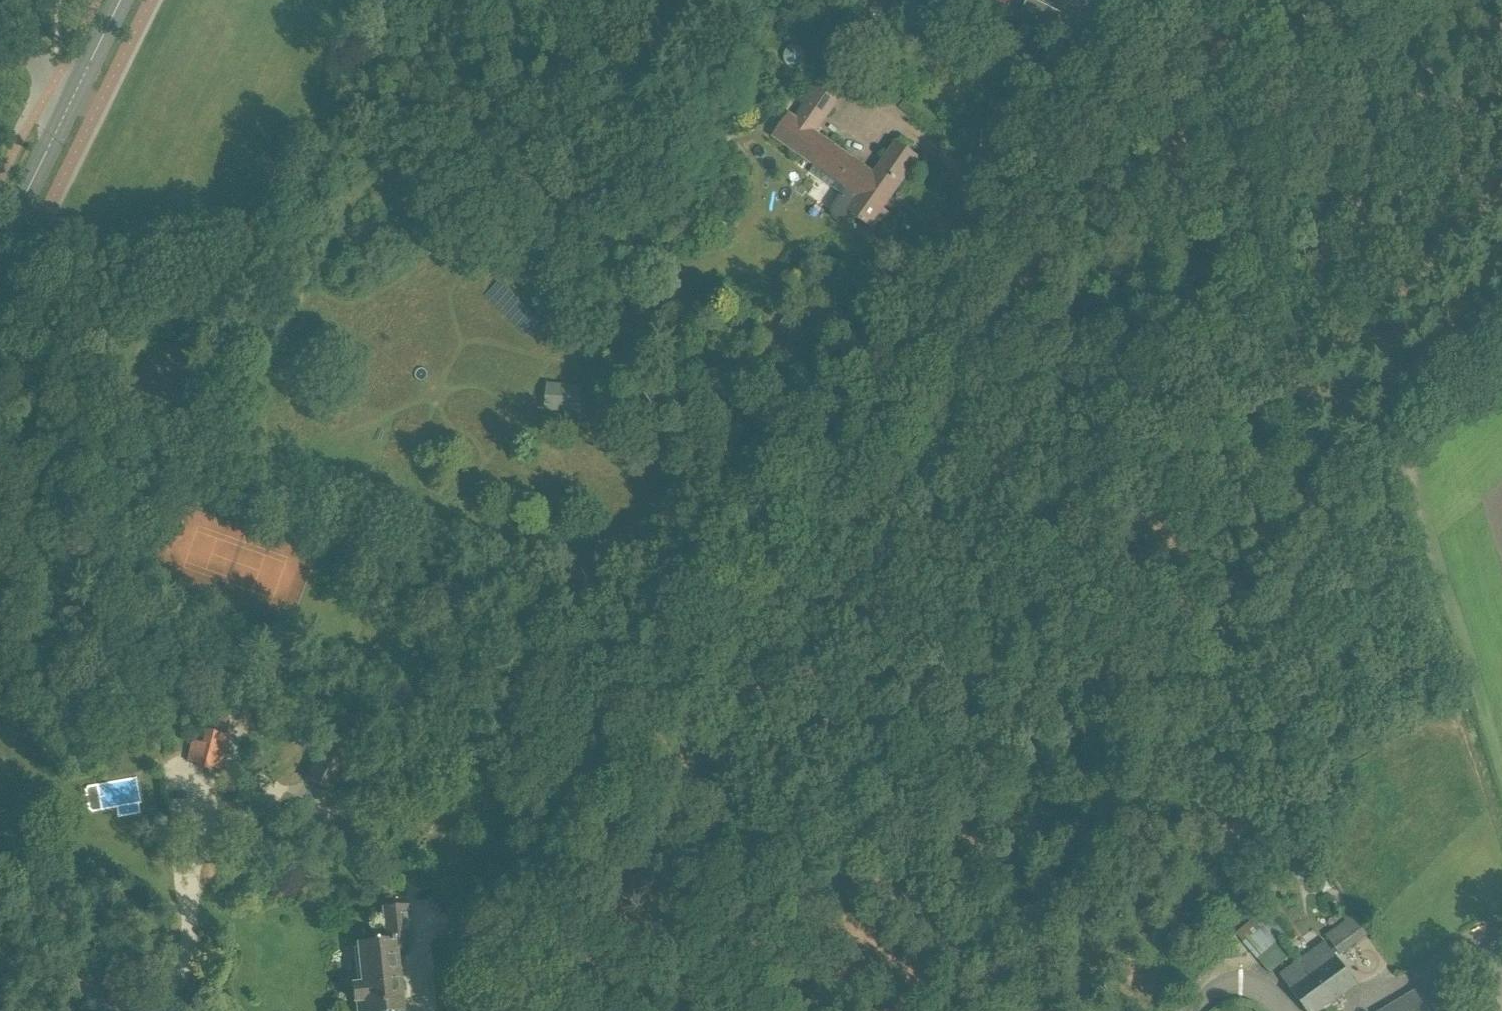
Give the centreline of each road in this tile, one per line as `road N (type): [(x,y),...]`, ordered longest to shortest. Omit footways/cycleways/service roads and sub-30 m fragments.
road 1 (track): [(1392,0),(832,887)]
road 2 (track): [(1179,339),(1173,216),(1140,104),(1204,0)]
road 3 (secondary): [(0,249),(123,0)]

